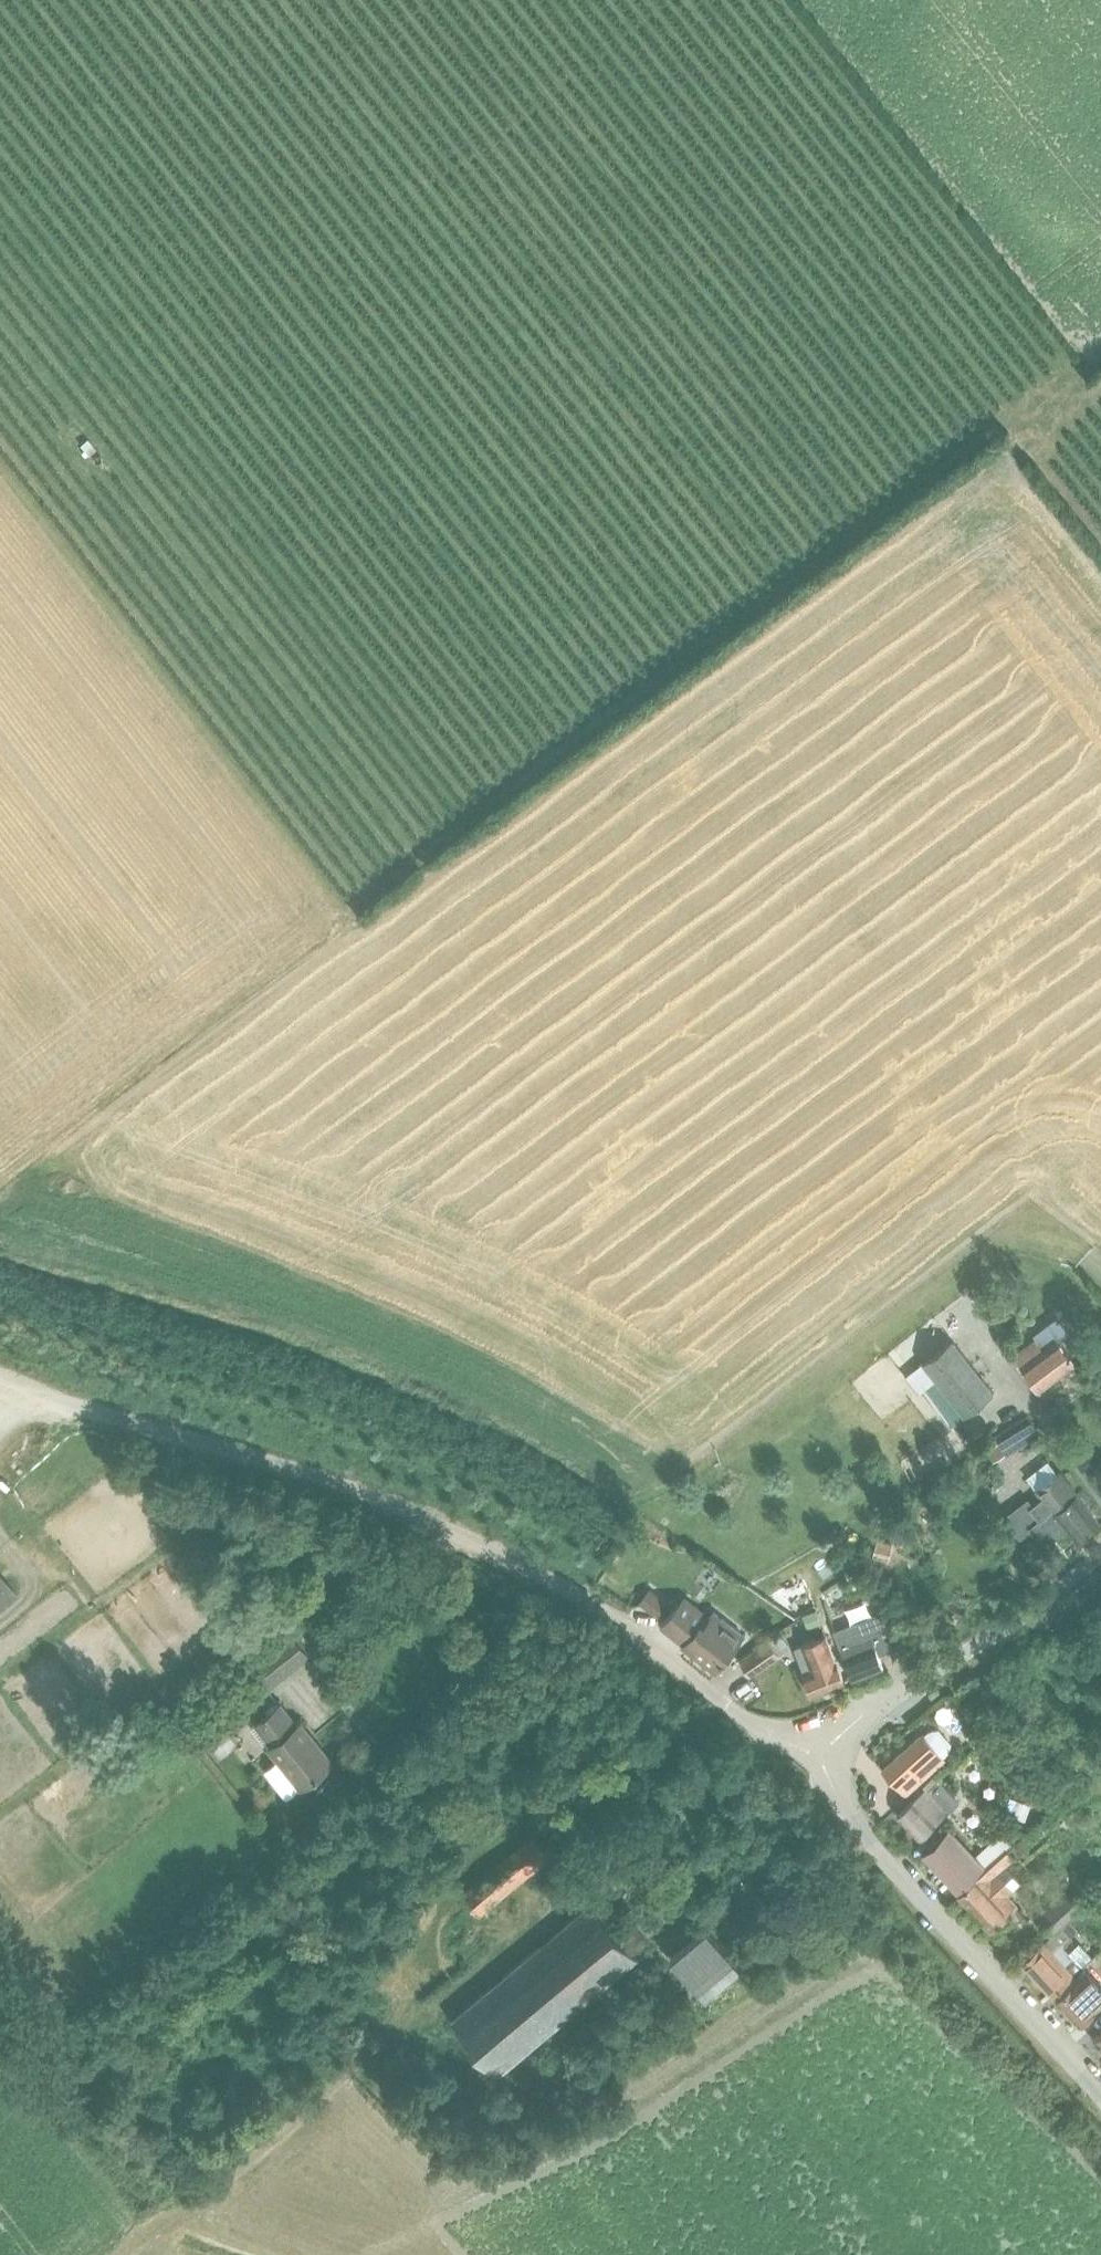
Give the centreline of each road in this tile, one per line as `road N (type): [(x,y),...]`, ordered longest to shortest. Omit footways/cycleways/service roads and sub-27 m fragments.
road 1 (unclassified): [(811,1752),(746,1718),(543,1570),(378,1498),(98,1413),(0,1373)]
road 2 (unclassified): [(1100,2098),(858,1830),(811,1752)]
road 3 (unclassified): [(811,1752),(1044,1603),(1100,1552)]

